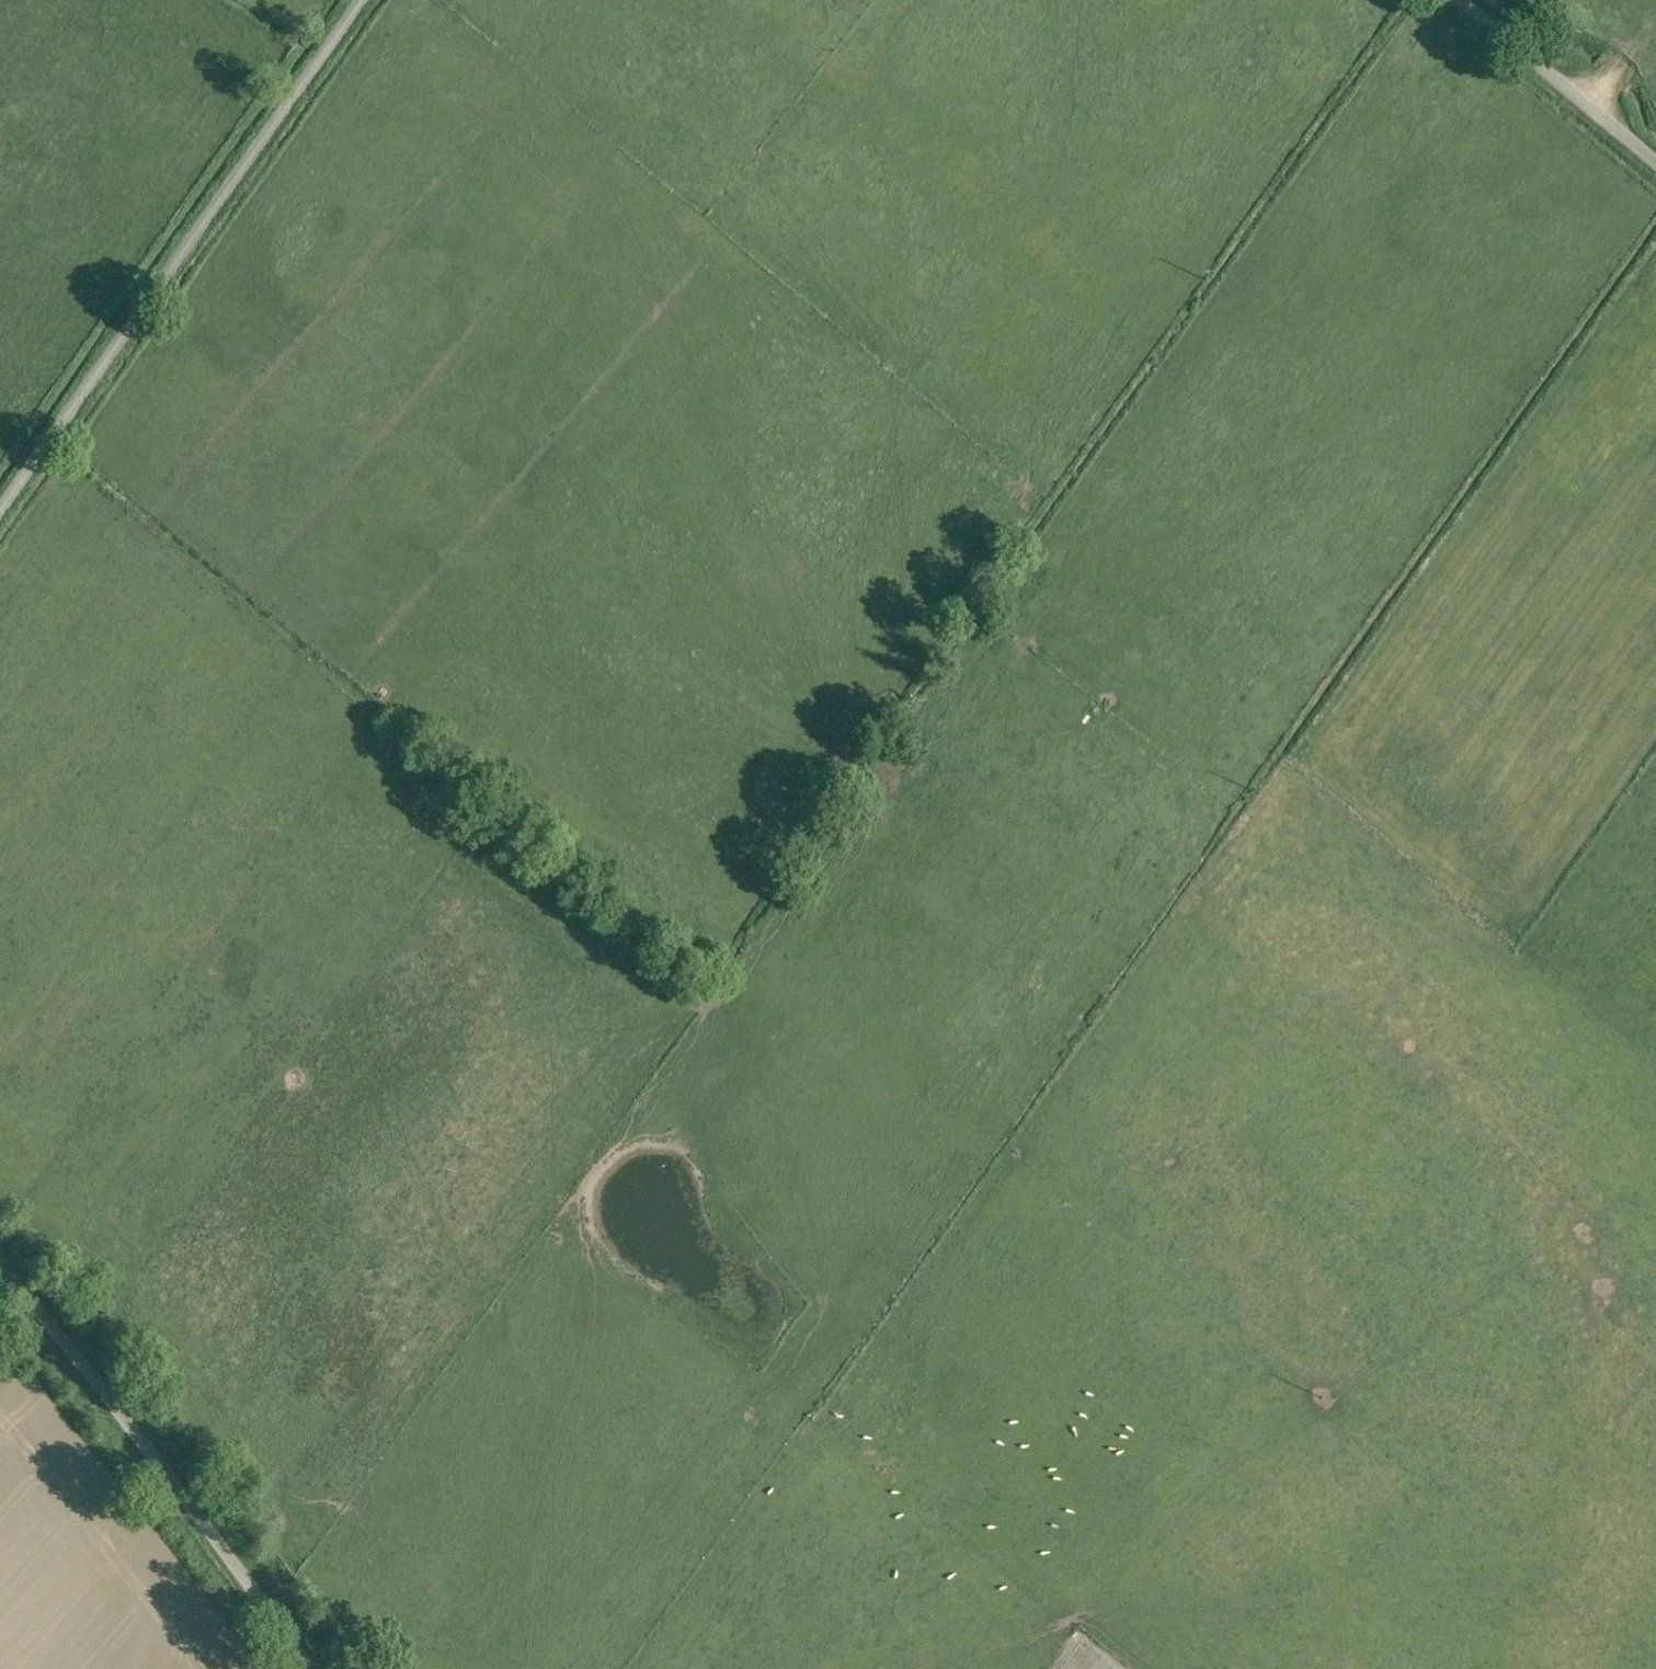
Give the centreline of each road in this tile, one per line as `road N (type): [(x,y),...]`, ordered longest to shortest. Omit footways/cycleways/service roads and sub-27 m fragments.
road 1 (unclassified): [(366,0),(0,519)]
road 2 (unclassified): [(305,1668),(0,1292)]
road 3 (unclassified): [(1456,0),(1655,167)]

